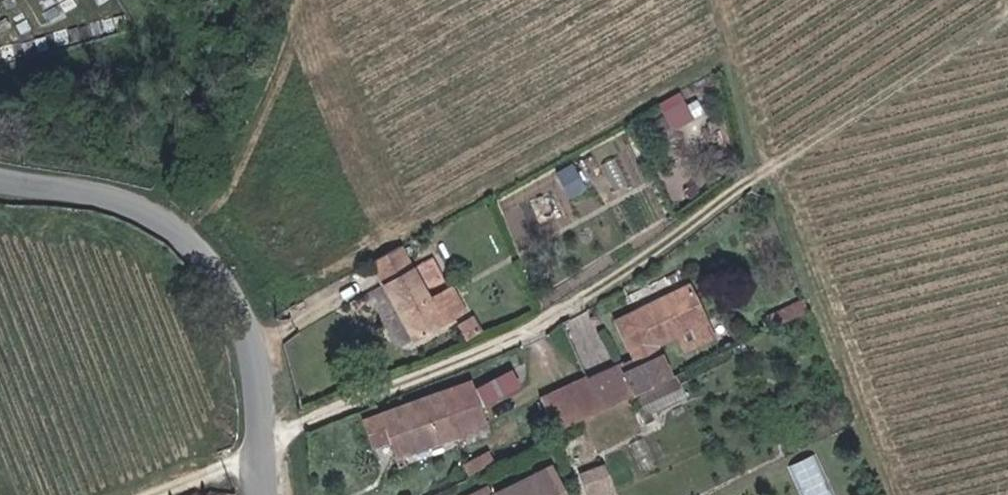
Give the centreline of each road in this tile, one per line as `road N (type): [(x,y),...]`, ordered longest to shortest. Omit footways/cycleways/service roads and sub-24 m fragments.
road 1 (tertiary): [(266,494),(258,346),(207,249),(111,193),(0,173)]
road 2 (track): [(174,225),(205,74),(147,0)]

